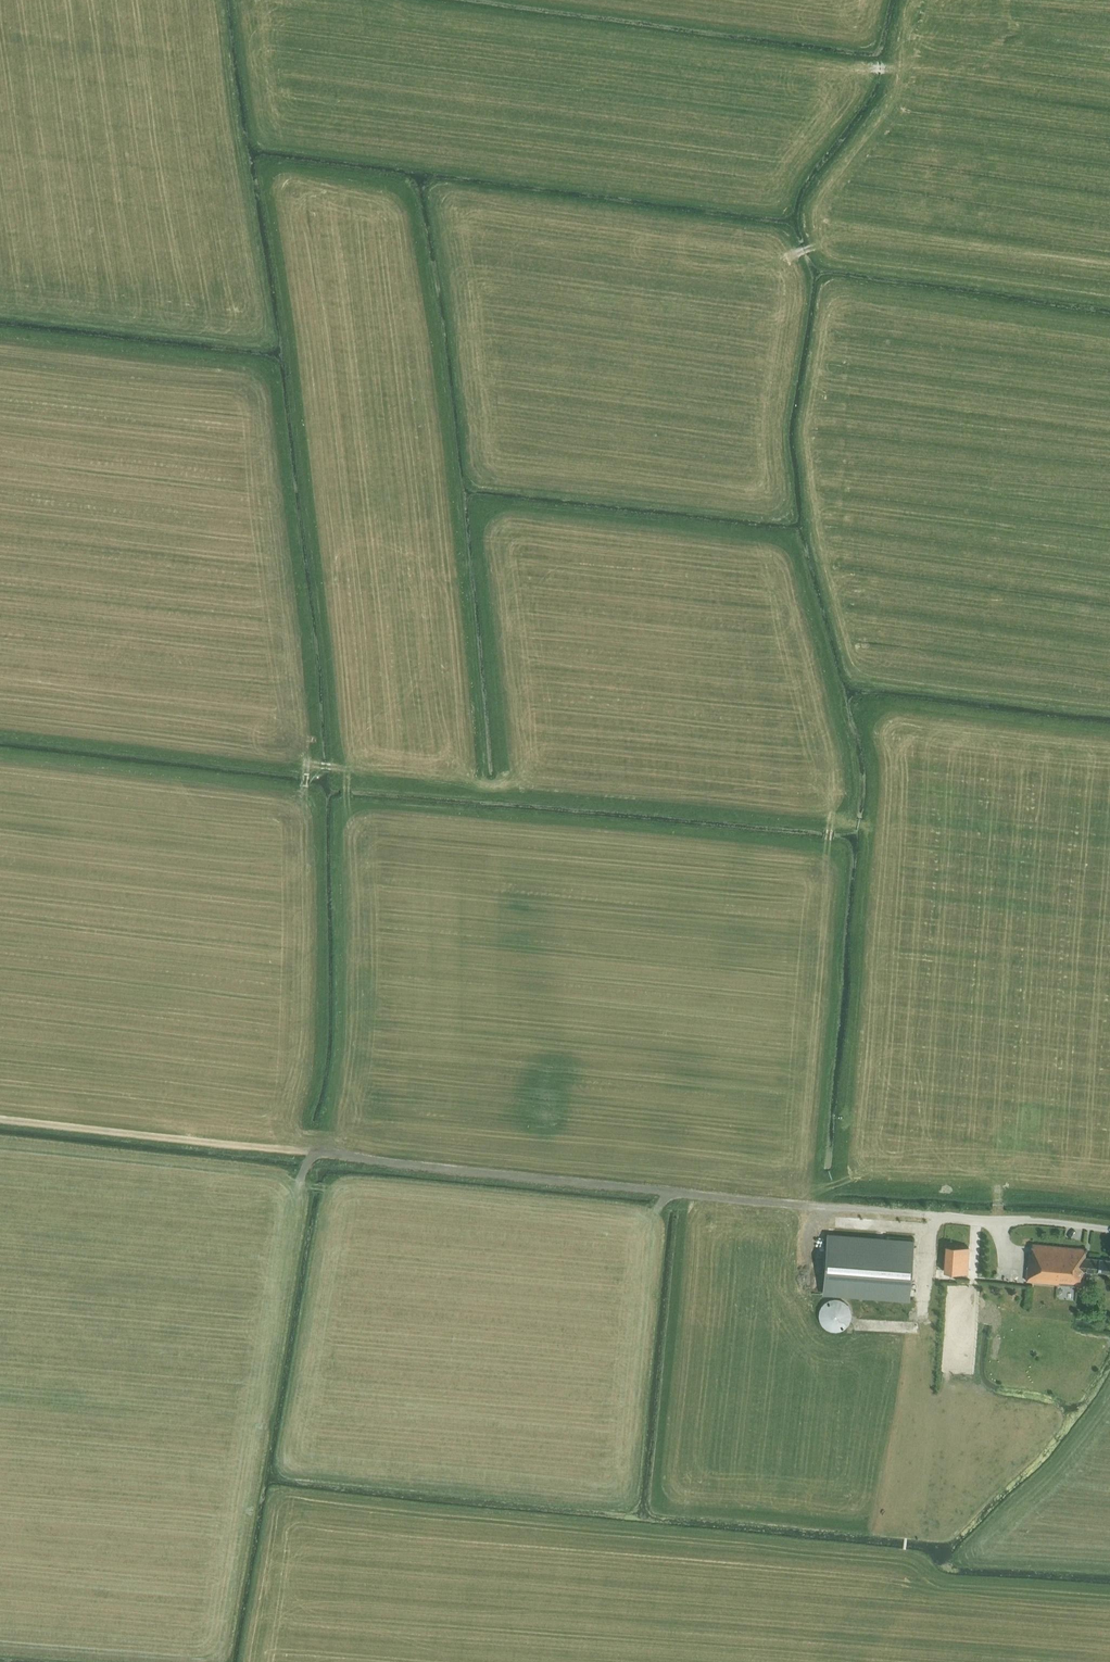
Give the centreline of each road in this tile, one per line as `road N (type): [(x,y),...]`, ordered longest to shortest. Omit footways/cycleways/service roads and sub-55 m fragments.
road 1 (track): [(941,1216),(329,1152),(313,1155),(301,1187)]
road 2 (unclassified): [(1109,1230),(976,1220)]

